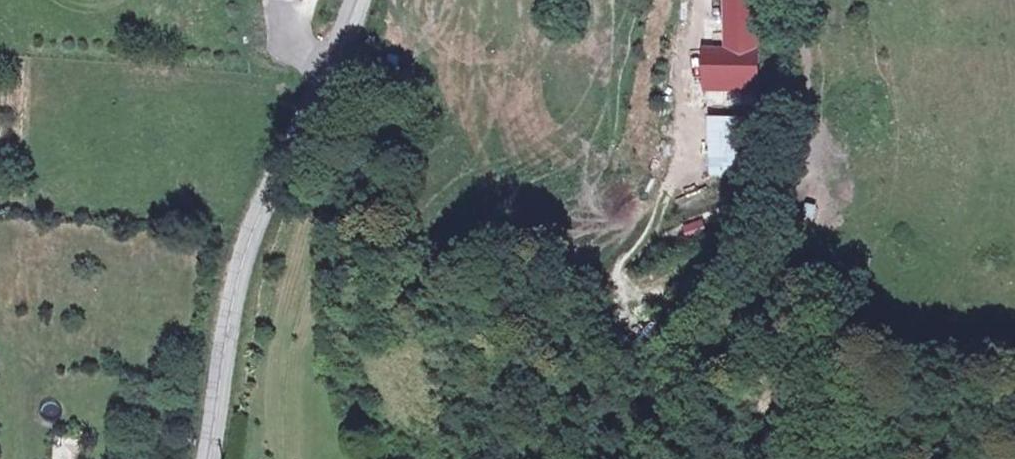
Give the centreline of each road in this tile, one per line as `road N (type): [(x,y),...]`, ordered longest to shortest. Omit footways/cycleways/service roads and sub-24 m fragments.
road 1 (track): [(800,0),(811,85),(788,207),(785,292),(819,346),(926,458)]
road 2 (tertiary): [(208,458),(247,242),(332,63)]

